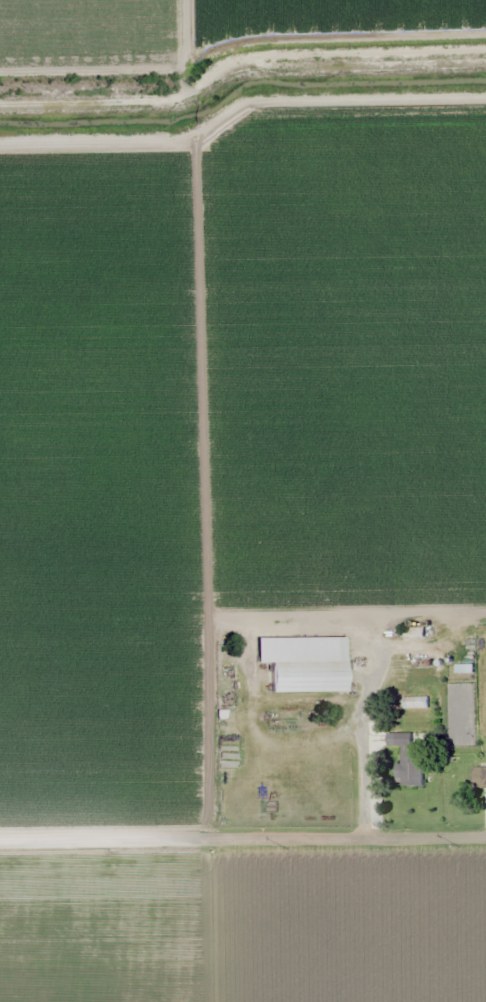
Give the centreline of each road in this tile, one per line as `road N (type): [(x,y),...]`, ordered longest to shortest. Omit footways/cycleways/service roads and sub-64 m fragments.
road 1 (residential): [(0,836),(485,825)]

